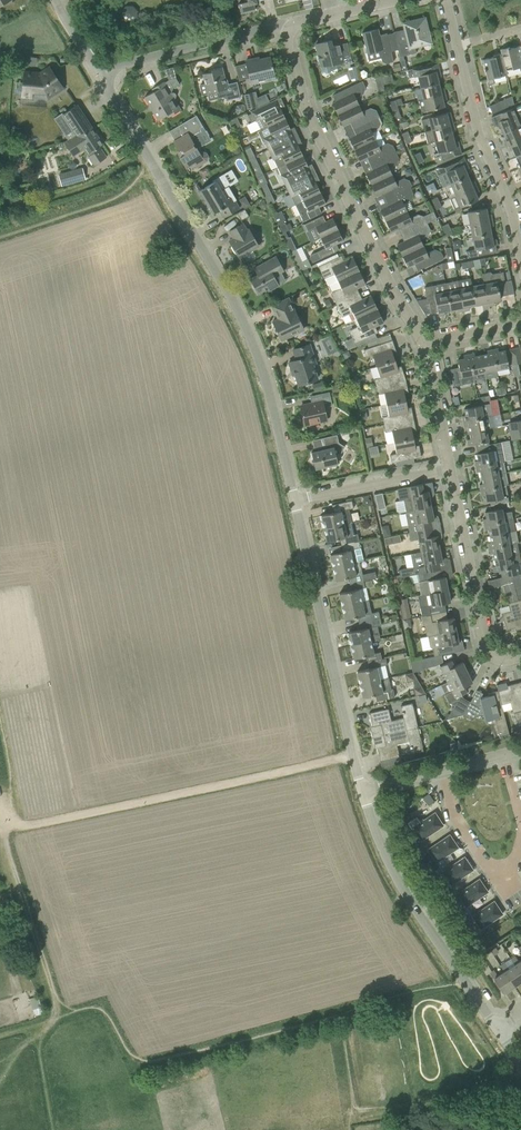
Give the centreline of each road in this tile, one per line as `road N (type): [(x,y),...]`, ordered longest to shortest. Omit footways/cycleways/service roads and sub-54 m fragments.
road 1 (residential): [(293,500),(249,327),(98,74)]
road 2 (track): [(60,1018),(101,1006),(141,1063),(461,977)]
road 3 (track): [(6,826),(353,756)]
road 4 (residential): [(424,344),(390,288),(304,96),(293,25)]
road 5 (track): [(33,1030),(60,1018),(4,841),(9,775),(0,720)]
road 6 (residential): [(364,792),(293,500)]
road 7 (residential): [(496,1029),(379,843),(364,792)]
road 8 (residential): [(520,258),(457,45)]
road 9 (residential): [(520,657),(498,655),(483,640),(449,468)]
road 10 (residential): [(98,74),(293,25)]
road 11 (track): [(0,235),(110,200),(151,163)]
road 12 (residential): [(520,836),(504,873),(487,865),(455,818),(443,771)]
road 13 (residential): [(293,500),(449,468)]
road 14 (residential): [(449,468),(424,344)]

